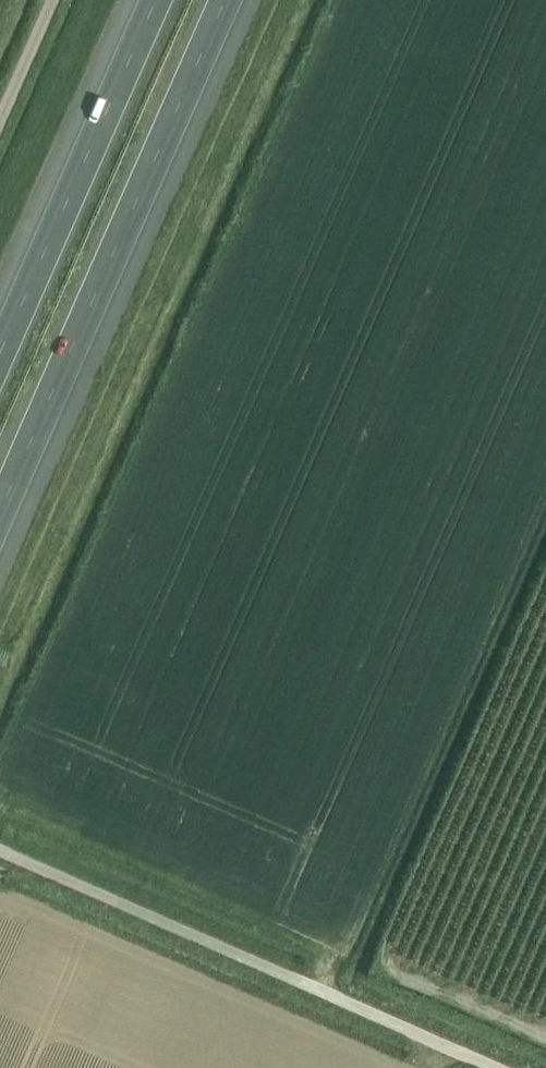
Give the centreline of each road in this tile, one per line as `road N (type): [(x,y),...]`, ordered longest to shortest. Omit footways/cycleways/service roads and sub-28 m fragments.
road 1 (motorway): [(0,514),(229,0)]
road 2 (unclassified): [(491,1067),(0,851)]
road 3 (motorway): [(160,0),(0,359)]
road 4 (unclassified): [(53,0),(0,120)]

